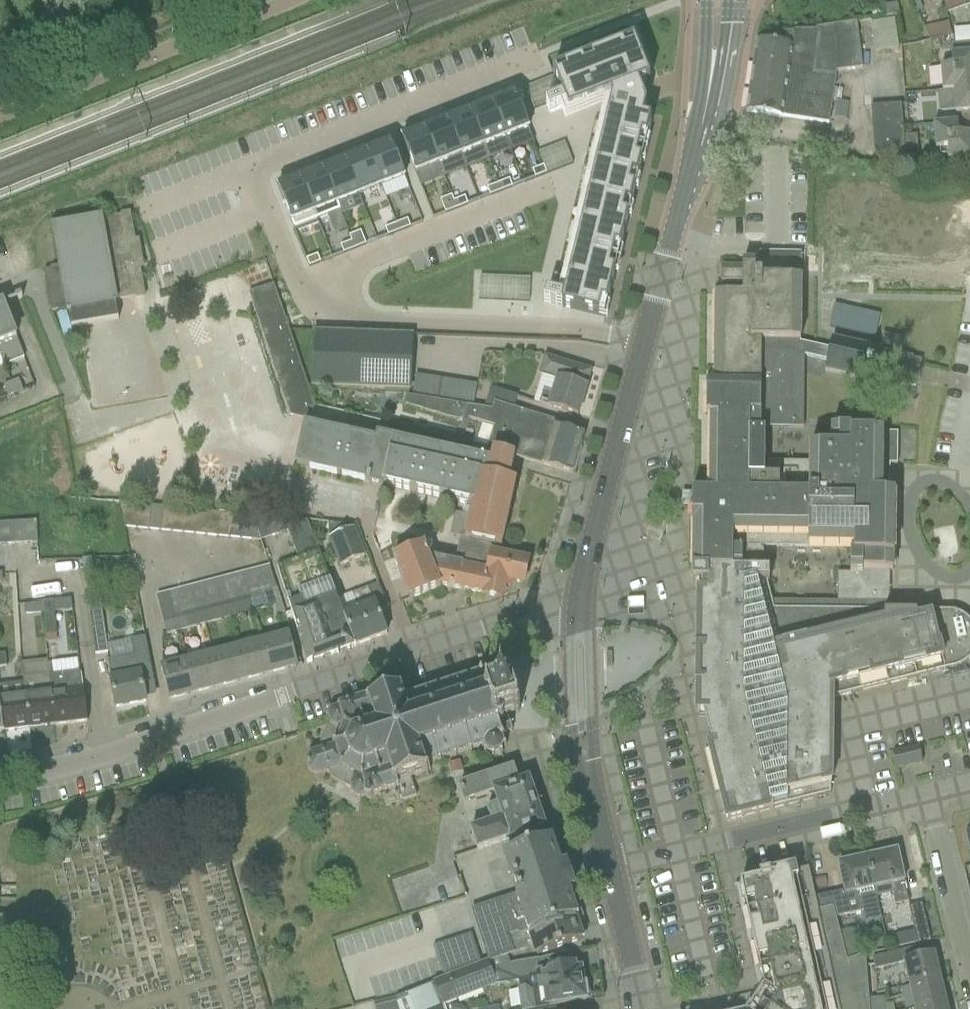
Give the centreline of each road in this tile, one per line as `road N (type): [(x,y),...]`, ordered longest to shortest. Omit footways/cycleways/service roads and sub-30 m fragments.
road 1 (residential): [(641,341),(311,312),(250,169),(544,53)]
road 2 (residential): [(0,779),(105,755),(579,597)]
road 3 (residential): [(288,0),(0,115)]
road 4 (tertiary): [(579,597),(641,341)]
road 5 (tertiary): [(641,341),(708,92)]
road 6 (residential): [(730,843),(926,795)]
road 7 (residential): [(969,985),(926,795)]
road 8 (tertiary): [(579,597),(570,641),(572,726),(582,738)]
road 9 (tertiary): [(582,738),(588,721),(579,597)]
road 10 (tertiary): [(608,874),(582,738)]
road 11 (tertiary): [(639,1008),(608,874)]
road 12 (unclassified): [(608,874),(730,843)]

